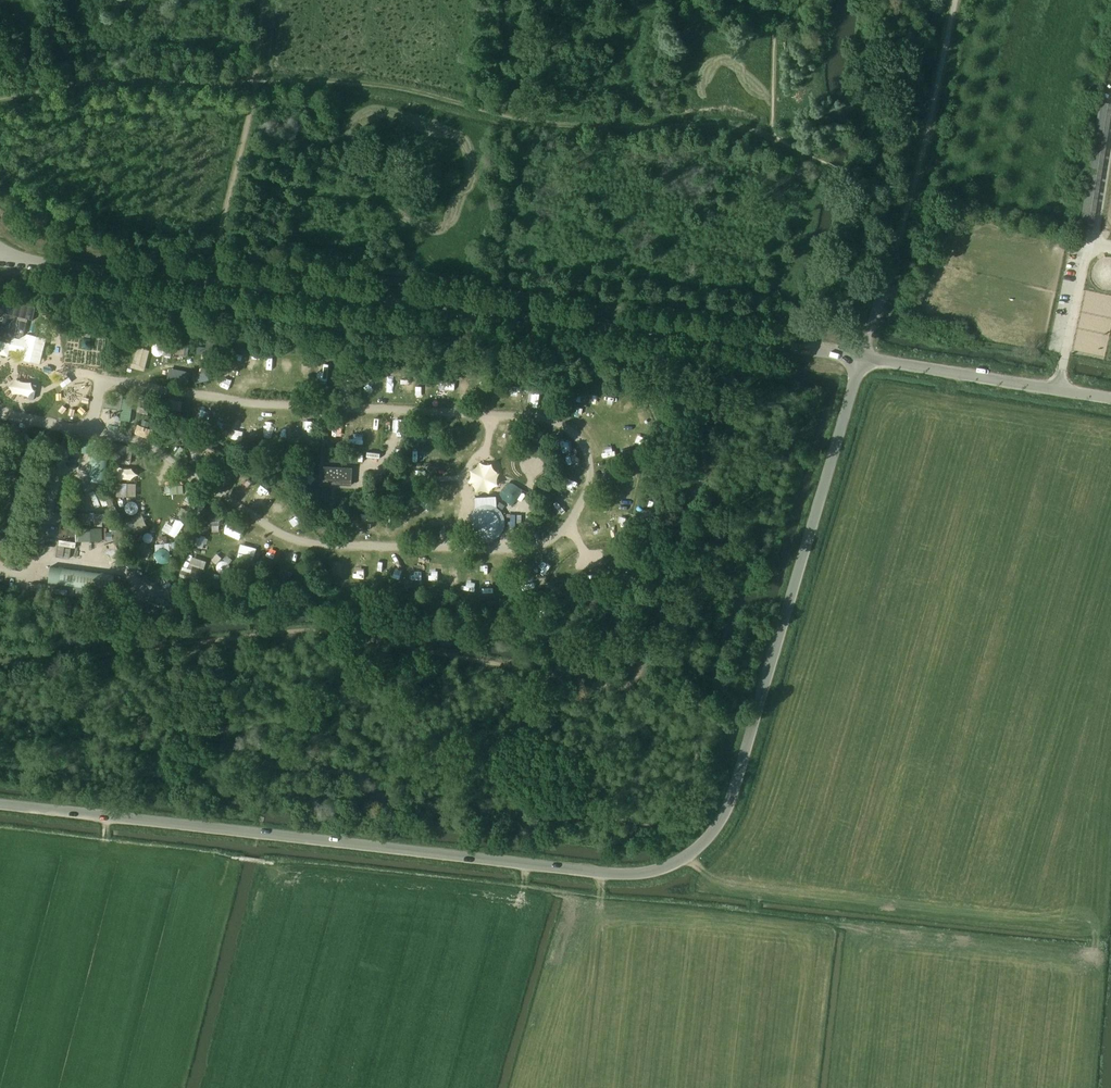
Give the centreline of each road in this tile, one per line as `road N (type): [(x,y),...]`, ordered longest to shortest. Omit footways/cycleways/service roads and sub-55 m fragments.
road 1 (unclassified): [(1110,399),(863,359),(742,777),(707,847),(664,873),(0,807)]
road 2 (track): [(956,0),(914,187)]
road 3 (track): [(914,187),(863,359)]

